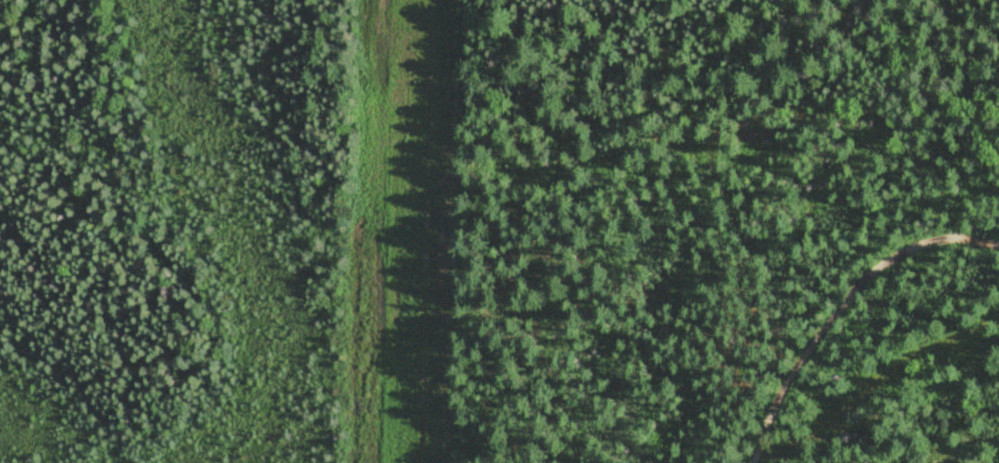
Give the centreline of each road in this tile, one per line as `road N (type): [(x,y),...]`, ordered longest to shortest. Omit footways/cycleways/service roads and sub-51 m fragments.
road 1 (track): [(754,462),(808,345),(852,287),(892,258),(928,245),(998,245)]

